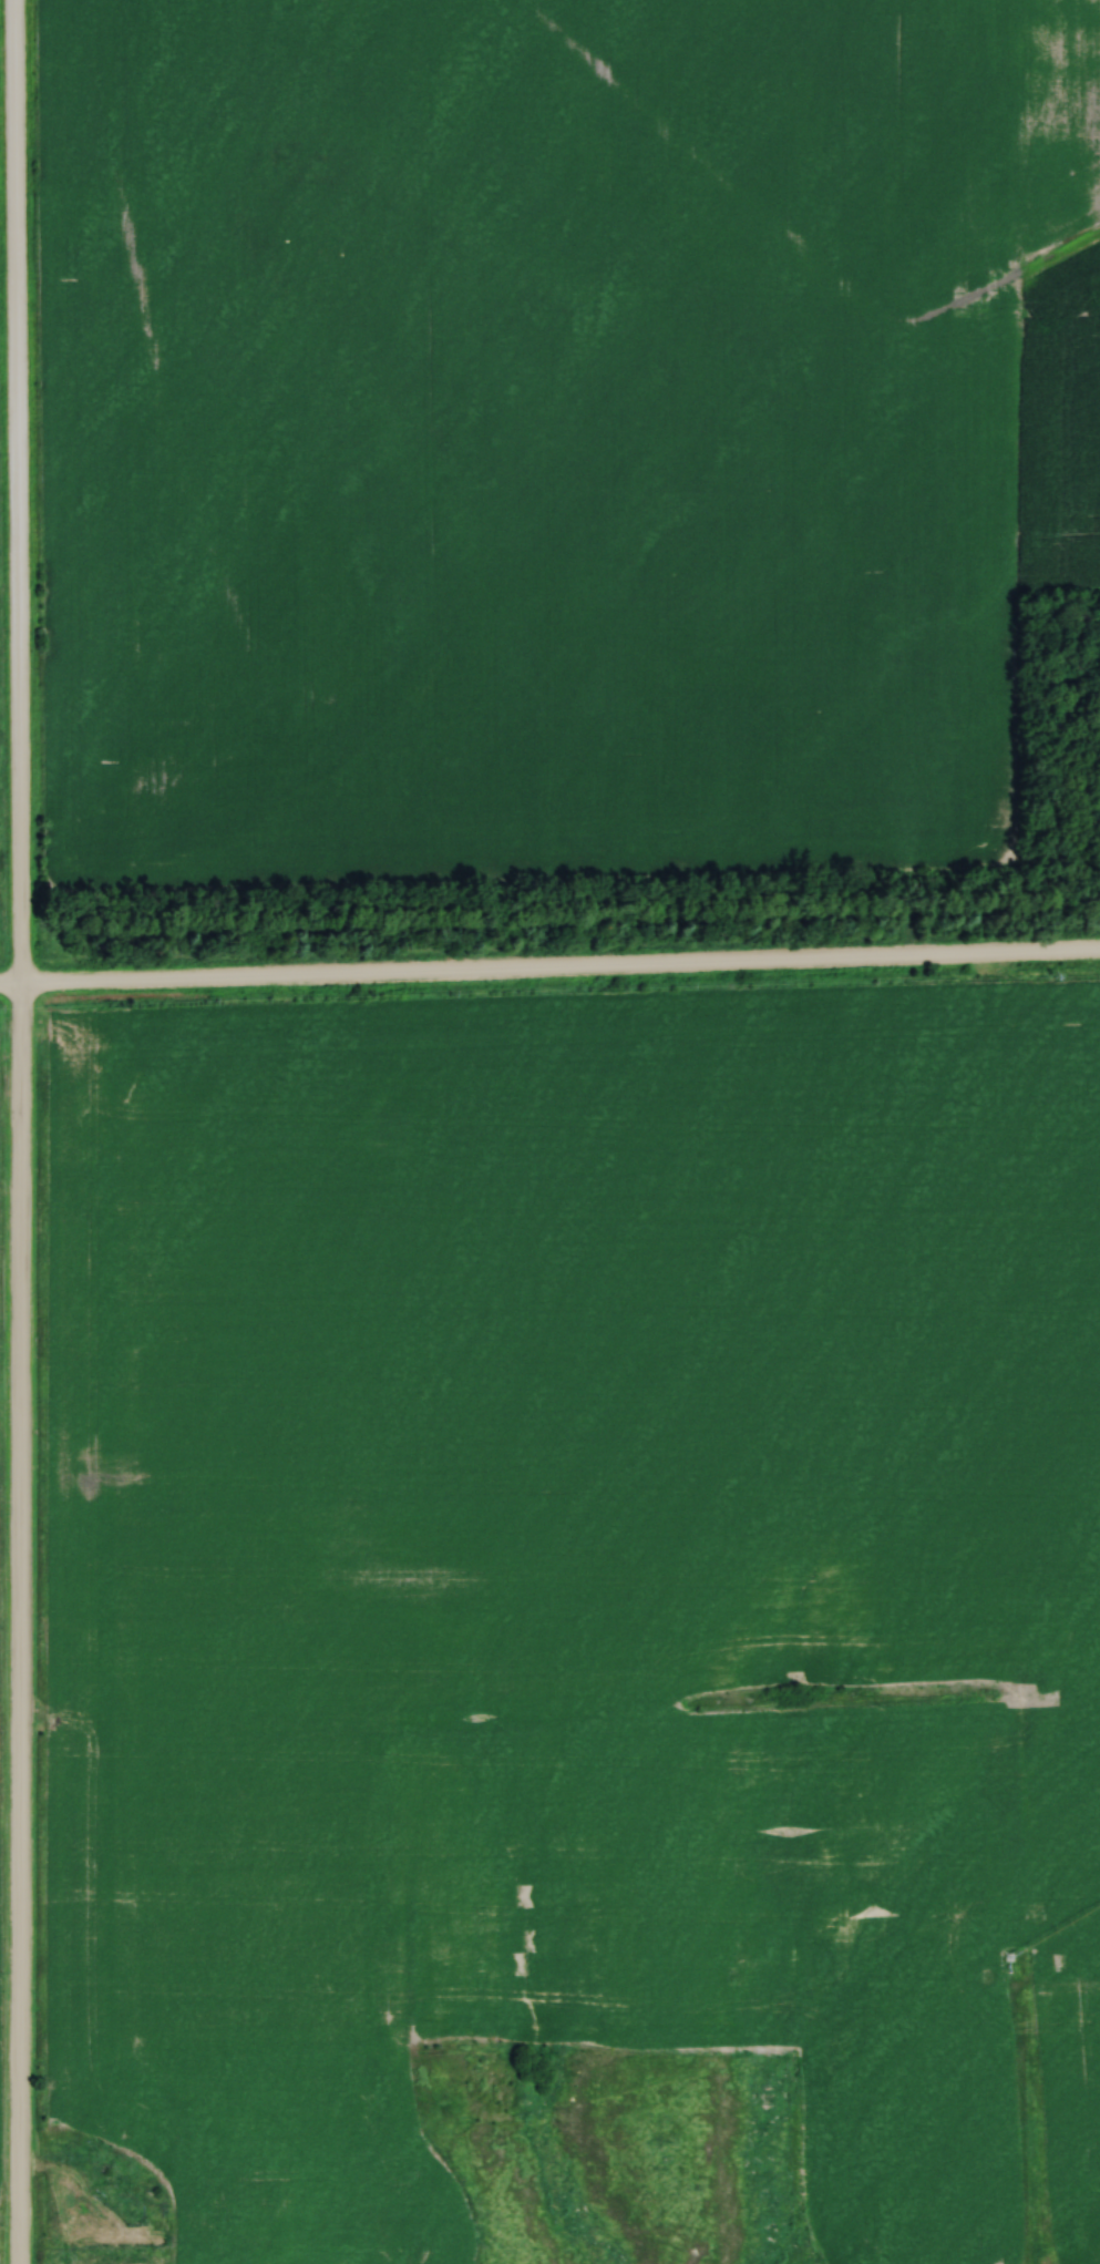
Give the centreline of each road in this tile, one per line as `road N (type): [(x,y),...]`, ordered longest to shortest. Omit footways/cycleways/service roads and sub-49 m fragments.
road 1 (residential): [(18,2263),(21,987),(11,0)]
road 2 (tertiary): [(1099,953),(0,987)]

